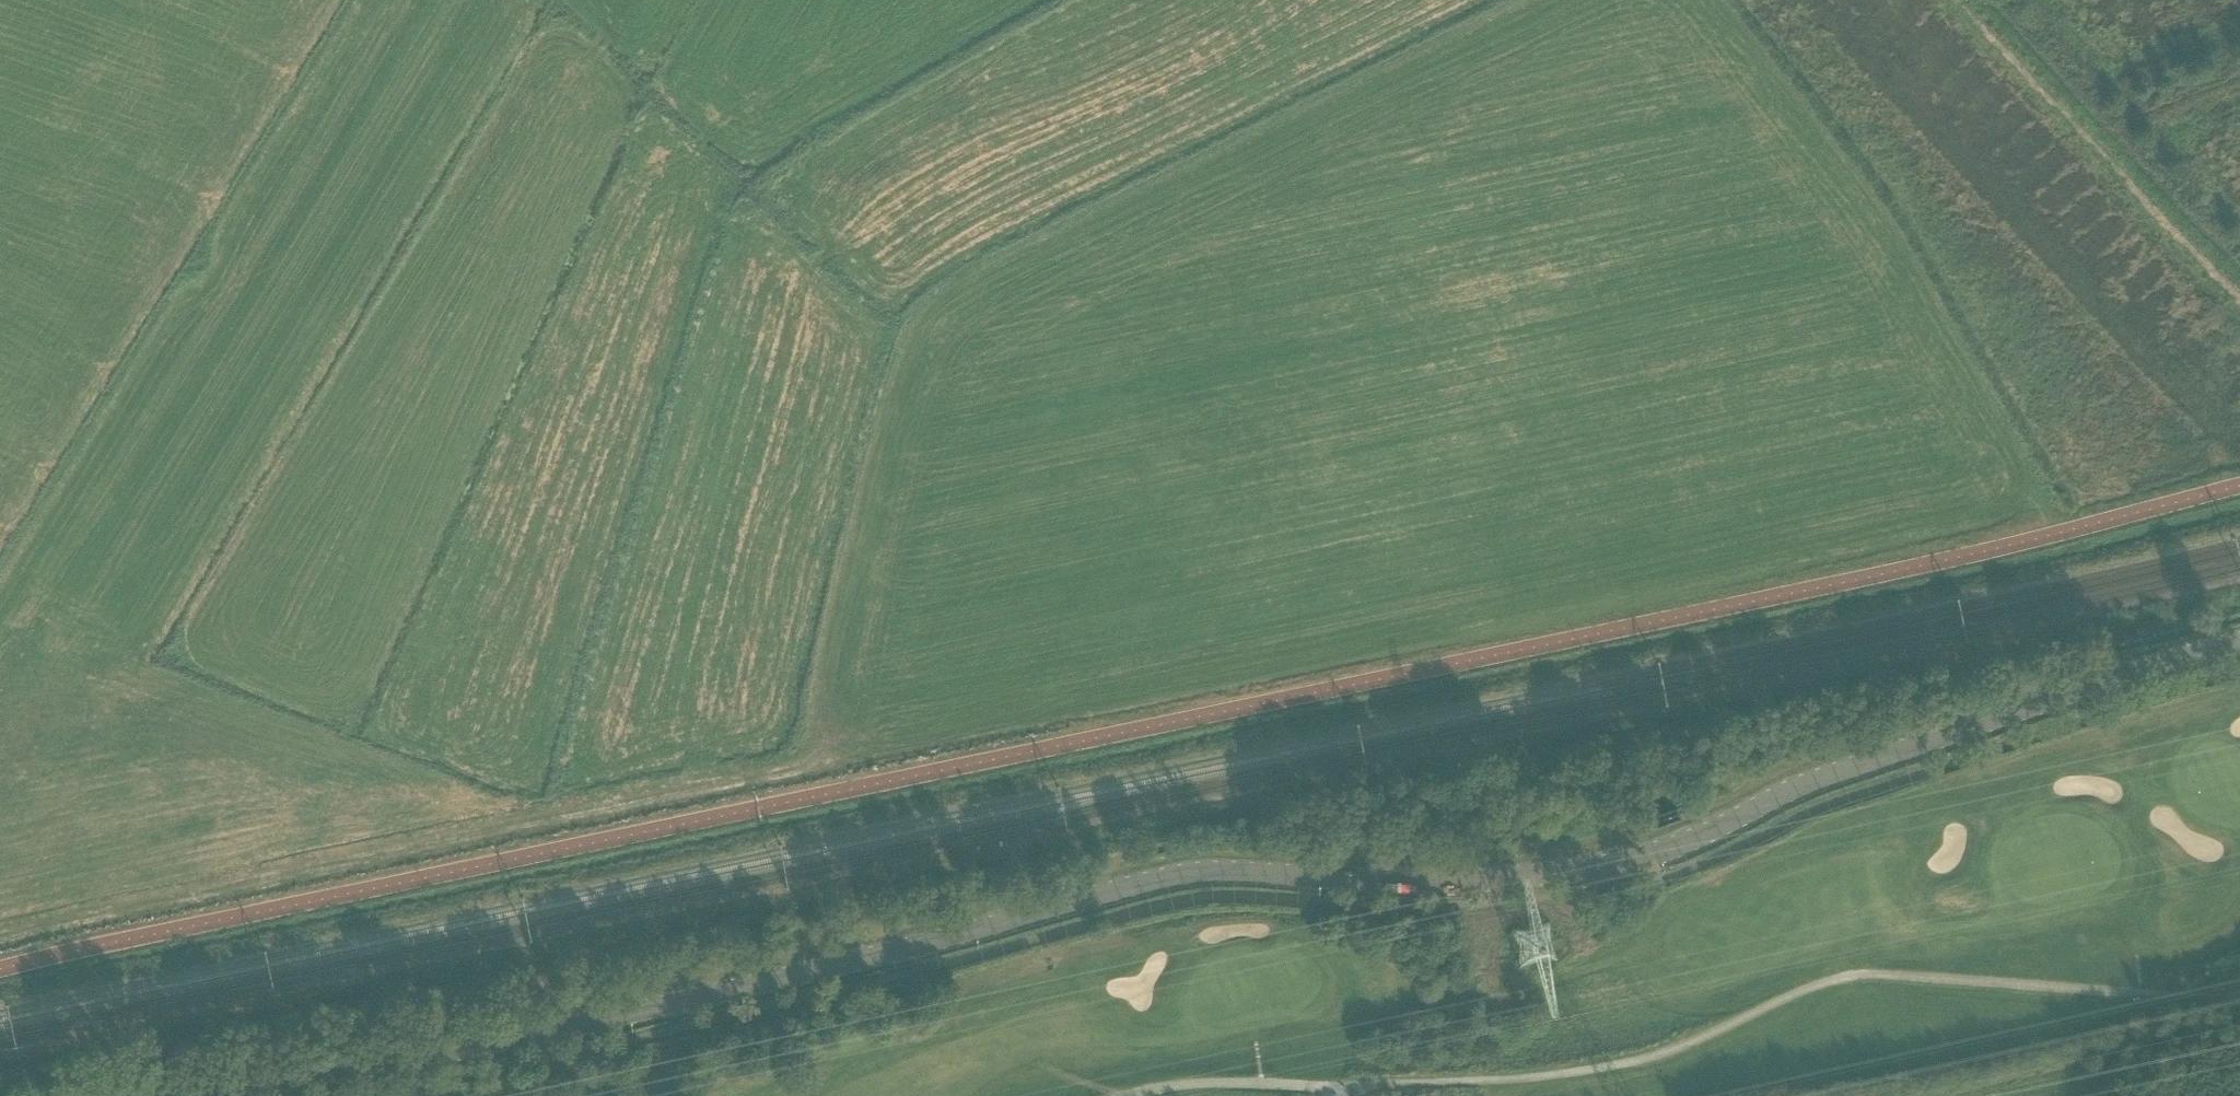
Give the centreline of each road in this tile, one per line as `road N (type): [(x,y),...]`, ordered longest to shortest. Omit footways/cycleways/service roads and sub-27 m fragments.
road 1 (unclassified): [(229,1095),(499,1049),(1178,878),(1435,886),(1611,872),(1665,856),(1805,785),(2099,684),(2239,645)]

